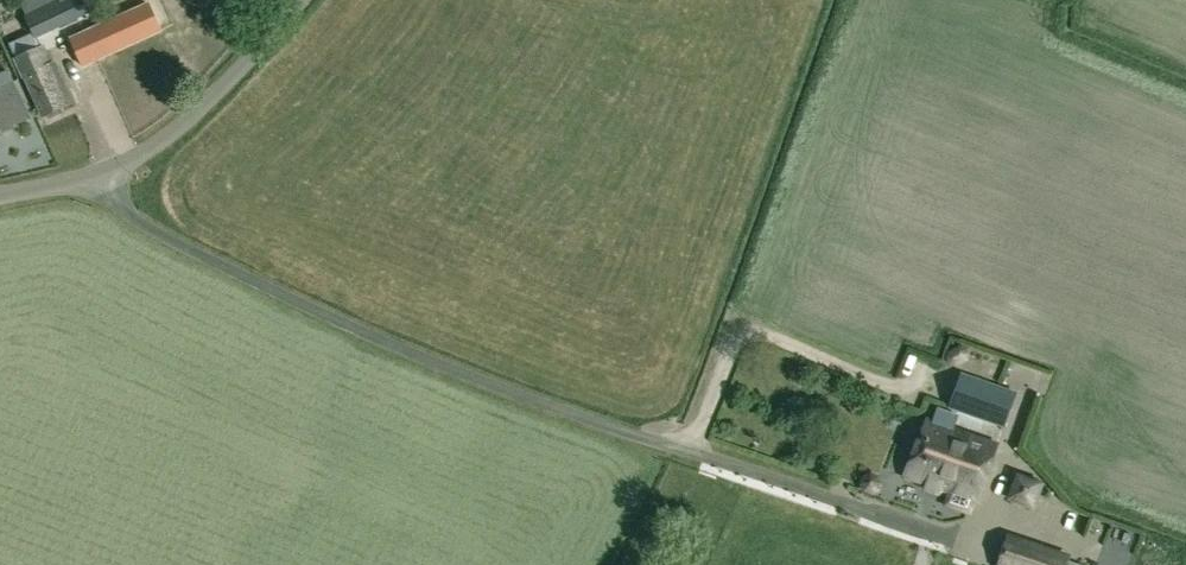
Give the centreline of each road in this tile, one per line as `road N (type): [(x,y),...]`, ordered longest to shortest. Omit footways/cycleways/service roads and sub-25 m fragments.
road 1 (unclassified): [(0,207),(104,180),(158,143),(291,0)]

